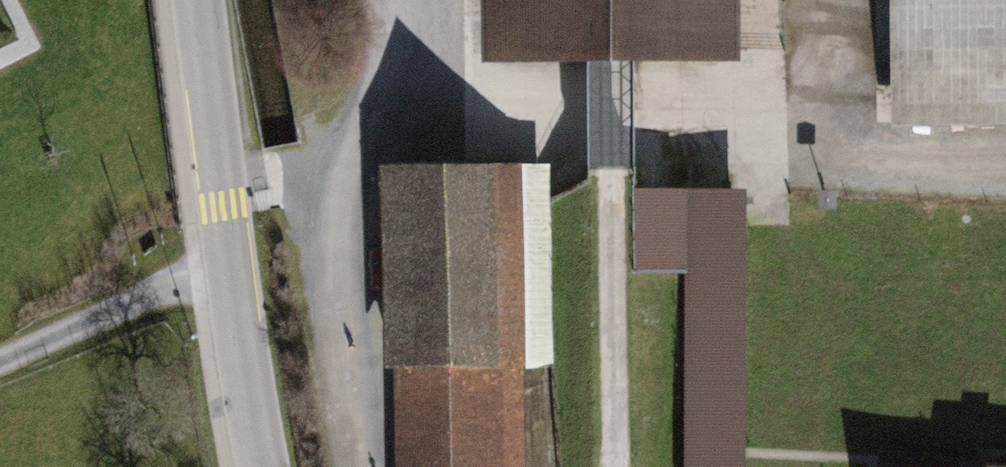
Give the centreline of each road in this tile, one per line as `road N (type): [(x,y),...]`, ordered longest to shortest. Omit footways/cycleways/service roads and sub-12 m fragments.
road 1 (residential): [(270,466),(231,262),(197,0)]
road 2 (track): [(617,466),(611,177)]
road 3 (track): [(231,262),(0,359)]

